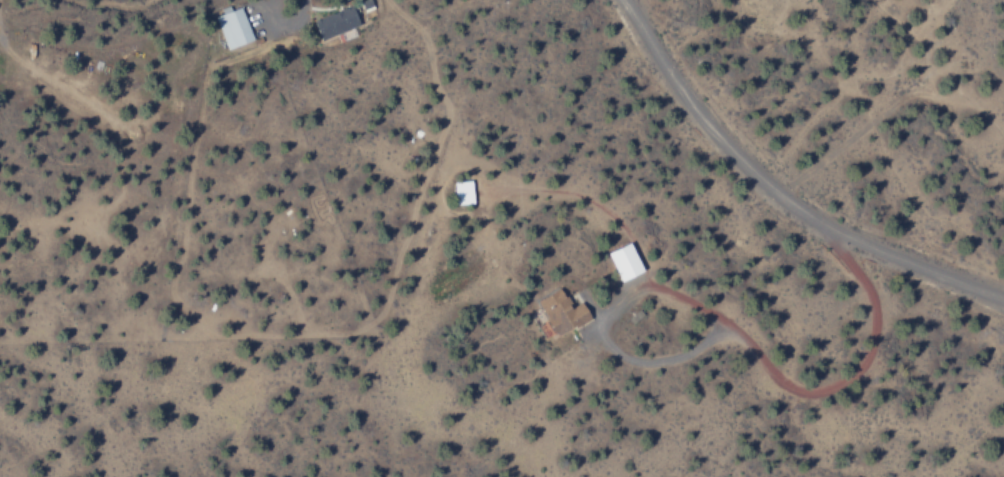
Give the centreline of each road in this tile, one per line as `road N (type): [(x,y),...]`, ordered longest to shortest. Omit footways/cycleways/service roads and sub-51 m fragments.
road 1 (residential): [(1003,292),(812,211),(754,170),(698,112),(627,0)]

